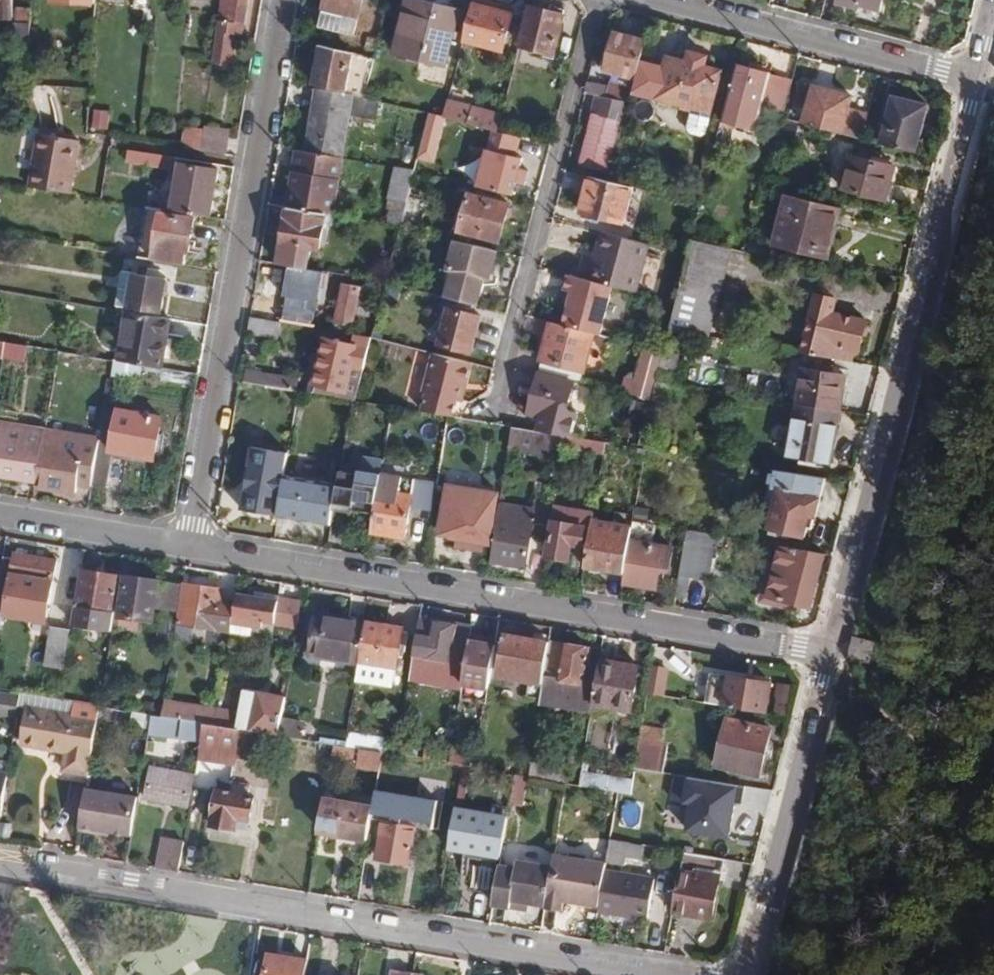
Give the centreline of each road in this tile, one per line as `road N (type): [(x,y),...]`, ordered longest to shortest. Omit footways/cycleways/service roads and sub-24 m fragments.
road 1 (residential): [(0,864),(654,974)]
road 2 (residential): [(185,545),(832,655)]
road 3 (residential): [(976,80),(832,655)]
road 4 (residential): [(185,545),(283,0)]
road 5 (residential): [(494,407),(597,0)]
road 6 (residential): [(832,655),(749,974)]
road 7 (residential): [(976,80),(660,0)]
road 8 (residential): [(0,514),(185,545)]

